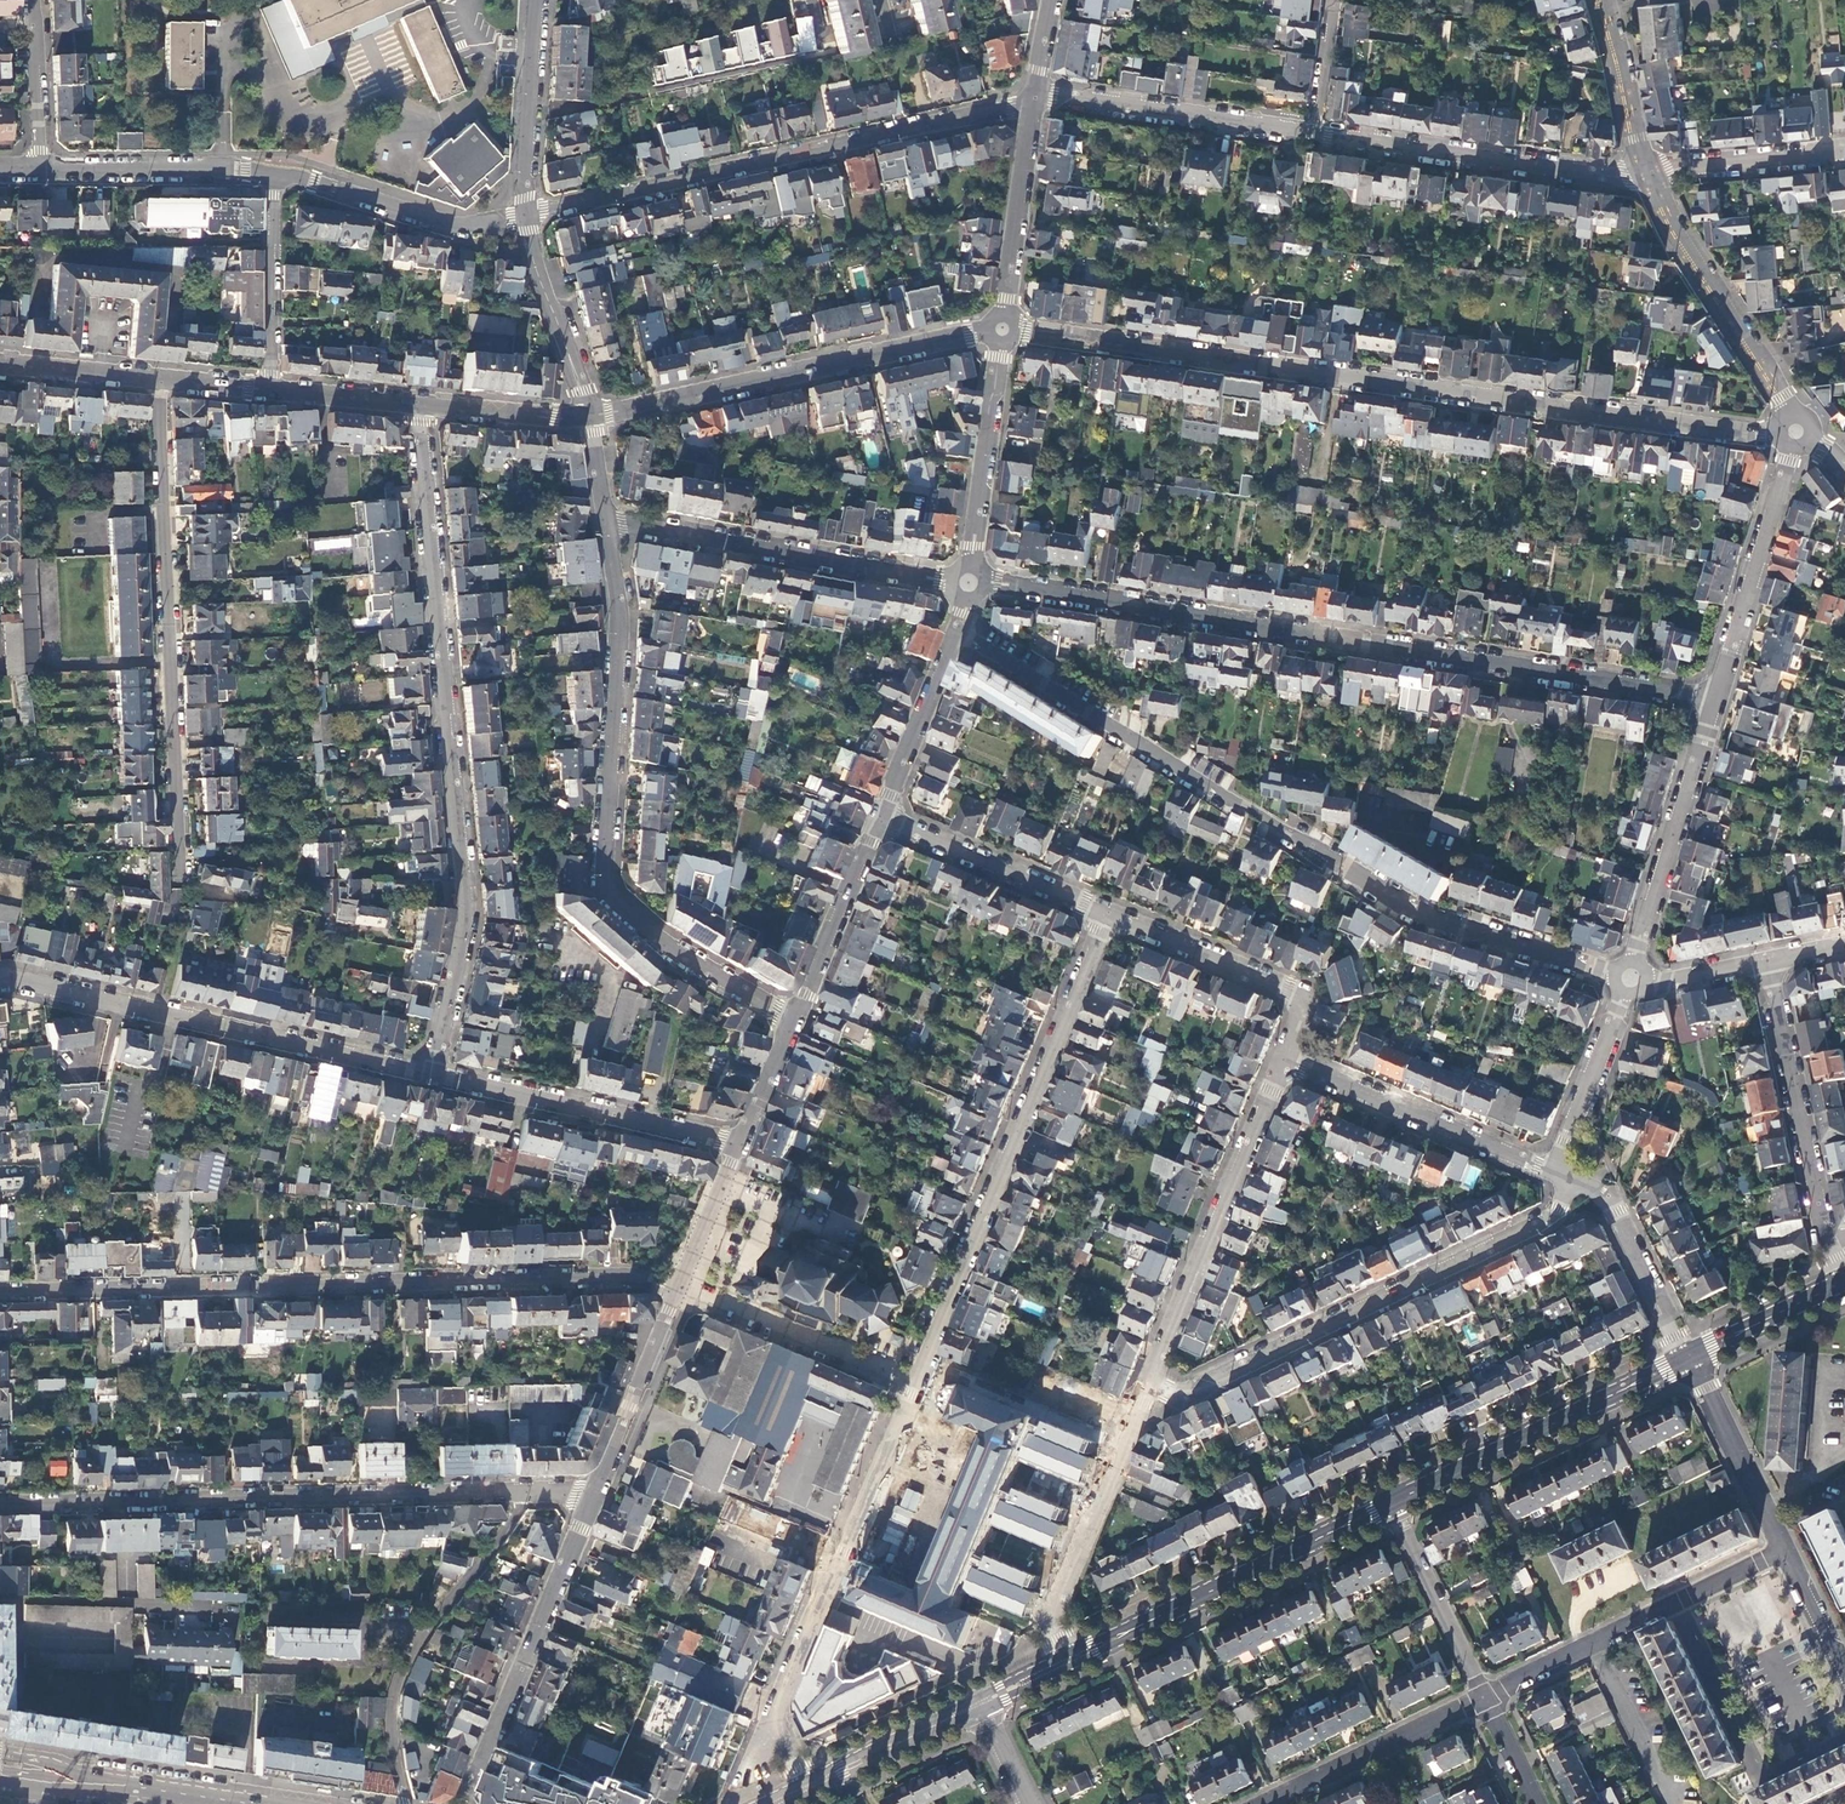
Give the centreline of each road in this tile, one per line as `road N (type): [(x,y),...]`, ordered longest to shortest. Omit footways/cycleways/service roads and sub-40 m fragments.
road 1 (residential): [(806,1781),(779,1720),(918,1363),(1111,912)]
road 2 (tertiary): [(1004,325),(1794,438)]
road 3 (residential): [(955,635),(1412,910),(1631,978)]
road 4 (residential): [(969,583),(1713,707)]
road 5 (residential): [(0,1292),(637,1274),(680,1285)]
road 6 (residential): [(420,405),(464,901),(436,1075)]
road 7 (residential): [(604,521),(619,614),(610,890),(673,951),(793,1020)]
road 8 (residential): [(529,1494),(0,1506)]
road 9 (residential): [(1035,100),(525,216)]
road 10 (residential): [(161,378),(180,887)]
road 11 (residential): [(1573,1181),(1548,1223),(1179,1397),(1151,1384)]
road 12 (residential): [(0,982),(15,978),(436,1075)]
road 13 (tertiary): [(1004,325),(587,417)]
road 14 (residential): [(604,521),(969,583)]
road 15 (residential): [(406,1803),(392,1714),(397,1679),(423,1632),(529,1494)]
road 16 (residential): [(1283,1060),(1151,1384)]
road 17 (residential): [(1646,182),(1311,133)]
road 18 (residential): [(594,1494),(467,1803)]
road 19 (residential): [(1767,964),(1827,1240),(1844,1276)]
road 20 (residential): [(436,1075),(739,1144)]
road 21 (residential): [(1151,1384),(1041,1664)]
road 22 (residential): [(1794,438),(1787,394),(1646,182)]
road 23 (residential): [(1283,1060),(1555,1172)]
road 24 (residential): [(1713,707),(1631,978)]
road 25 (residential): [(1794,438),(1713,707)]
road 26 (residential): [(1311,133),(1035,100)]
road 27 (residential): [(1111,912),(1296,993),(1302,1014),(1283,1060)]
road 28 (residential): [(1004,325),(969,583)]
road 29 (residential): [(525,216),(438,220),(276,172)]
road 30 (primary): [(1618,1391),(1393,1502)]
road 31 (residential): [(881,814),(1111,912)]
road 32 (residential): [(276,172),(36,169)]
road 33 (residential): [(1482,1704),(1276,1803)]
road 34 (residential): [(1035,100),(1004,325)]
road 35 (residential): [(881,814),(793,1020)]
road 36 (residential): [(1482,1704),(1395,1529),(1393,1502)]
road 37 (residential): [(271,389),(276,172)]
road 38 (residential): [(1573,1181),(1613,1206),(1688,1358)]
road 39 (residential): [(525,216),(537,0)]
road 40 (residential): [(1784,1548),(1596,1648)]
road 41 (residential): [(587,417),(525,216)]
road 42 (residential): [(1631,978),(1555,1172)]
road 43 (primary): [(1322,1536),(1139,1626)]
road 44 (residential): [(1844,153),(1646,182)]
road 45 (residential): [(955,635),(881,814)]
road 46 (residential): [(1646,182),(1600,0)]
road 47 (primary): [(981,1708),(1139,1626)]
road 48 (residential): [(1688,1358),(1769,1510)]
road 49 (residential): [(1671,1803),(1596,1648)]
road 50 (residential): [(36,169),(32,0)]
road 51 (tertiary): [(587,417),(420,405)]
road 52 (tertiary): [(161,378),(0,363)]
road 53 (primary): [(154,1789),(0,1760)]
road 54 (primary): [(0,1782),(154,1789)]
road 55 (residential): [(680,1285),(739,1144)]
road 56 (residential): [(623,1425),(680,1285)]
road 57 (tertiary): [(420,405),(271,389)]
road 58 (residential): [(1631,978),(1767,964)]
road 59 (residential): [(793,1020),(739,1144)]
road 60 (residential): [(1334,0),(1311,133)]
road 61 (residential): [(1596,1648),(1482,1704)]
road 62 (residential): [(1784,1548),(1835,1658)]

